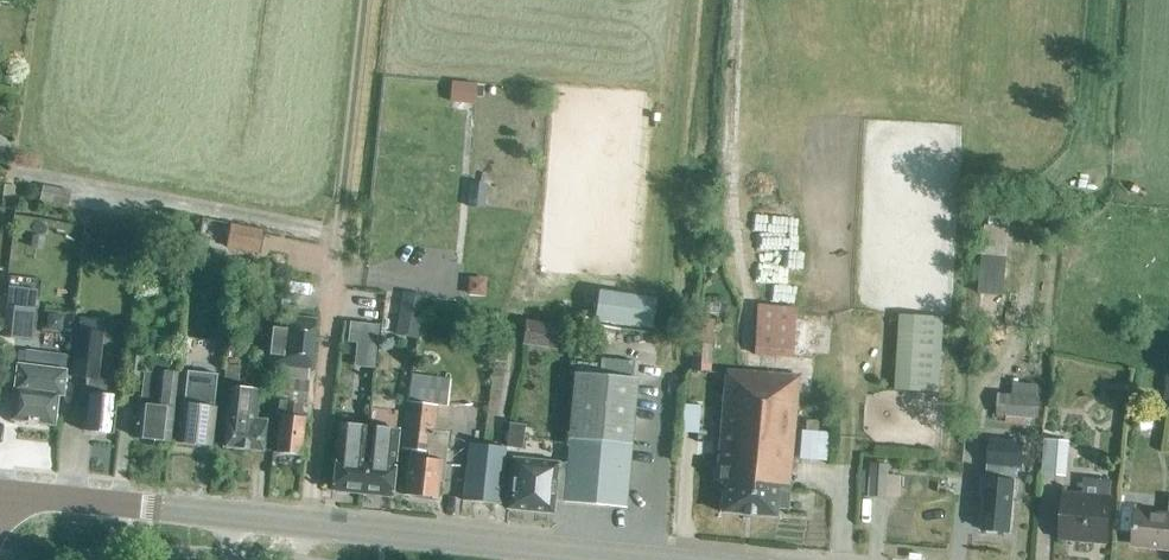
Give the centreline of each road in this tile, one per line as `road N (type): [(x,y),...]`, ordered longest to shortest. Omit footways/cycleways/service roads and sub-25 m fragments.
road 1 (secondary): [(637,559),(0,492)]

